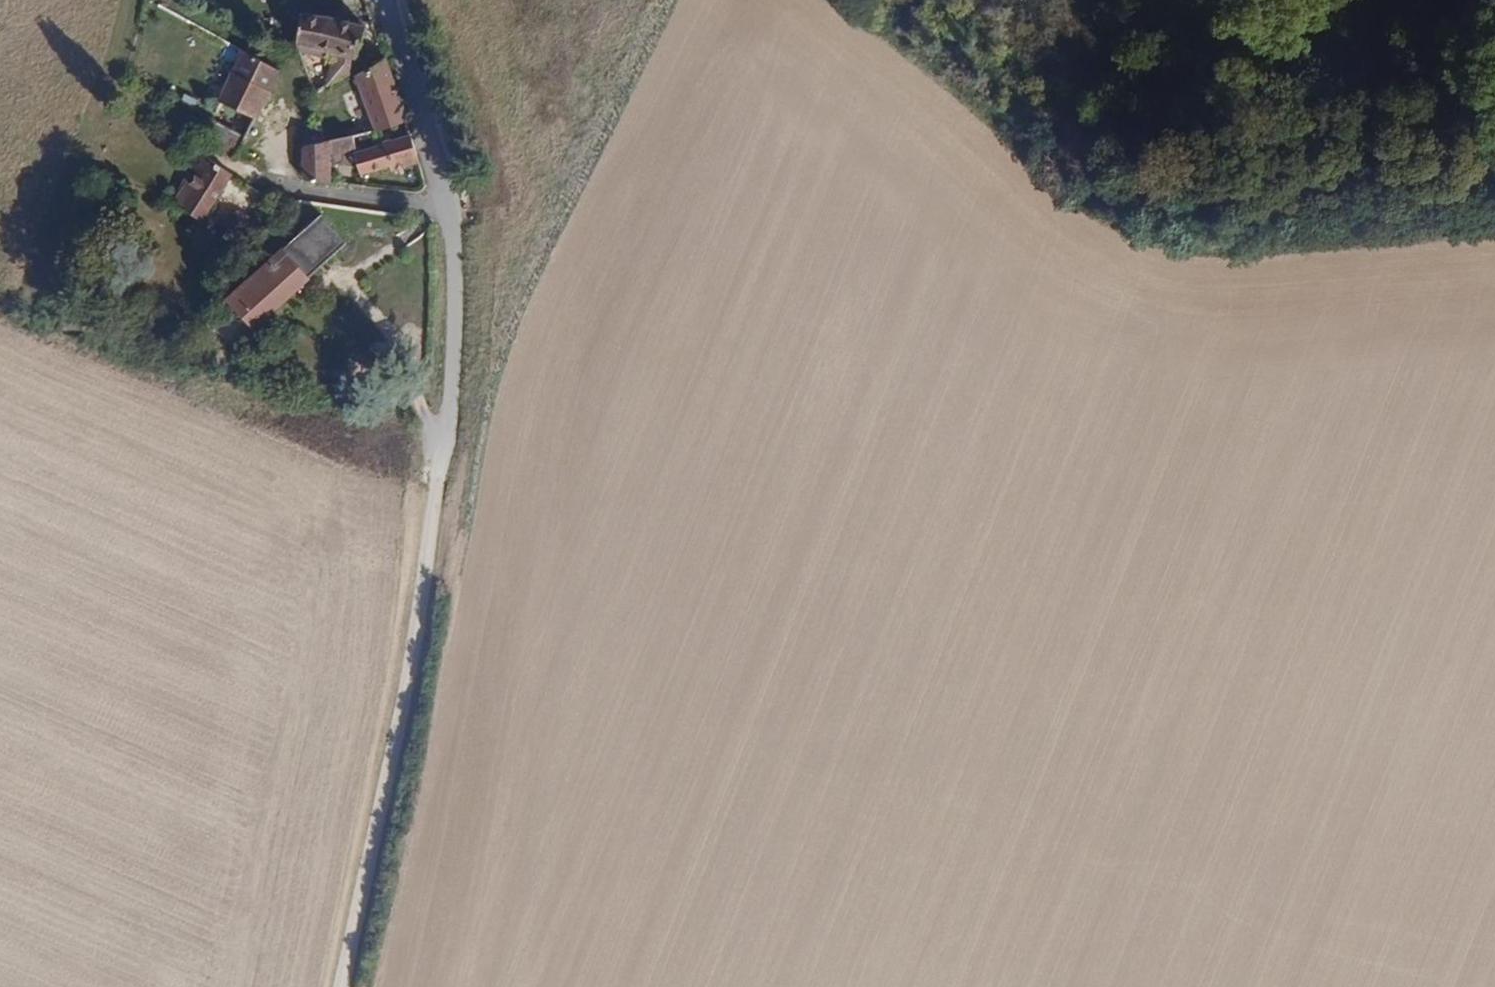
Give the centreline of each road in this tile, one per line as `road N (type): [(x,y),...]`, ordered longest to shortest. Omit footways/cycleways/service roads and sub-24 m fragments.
road 1 (track): [(442,475),(343,986)]
road 2 (residential): [(442,475),(455,270),(448,206)]
road 3 (residential): [(448,206),(279,190),(295,111)]
road 4 (residential): [(448,206),(382,0)]

